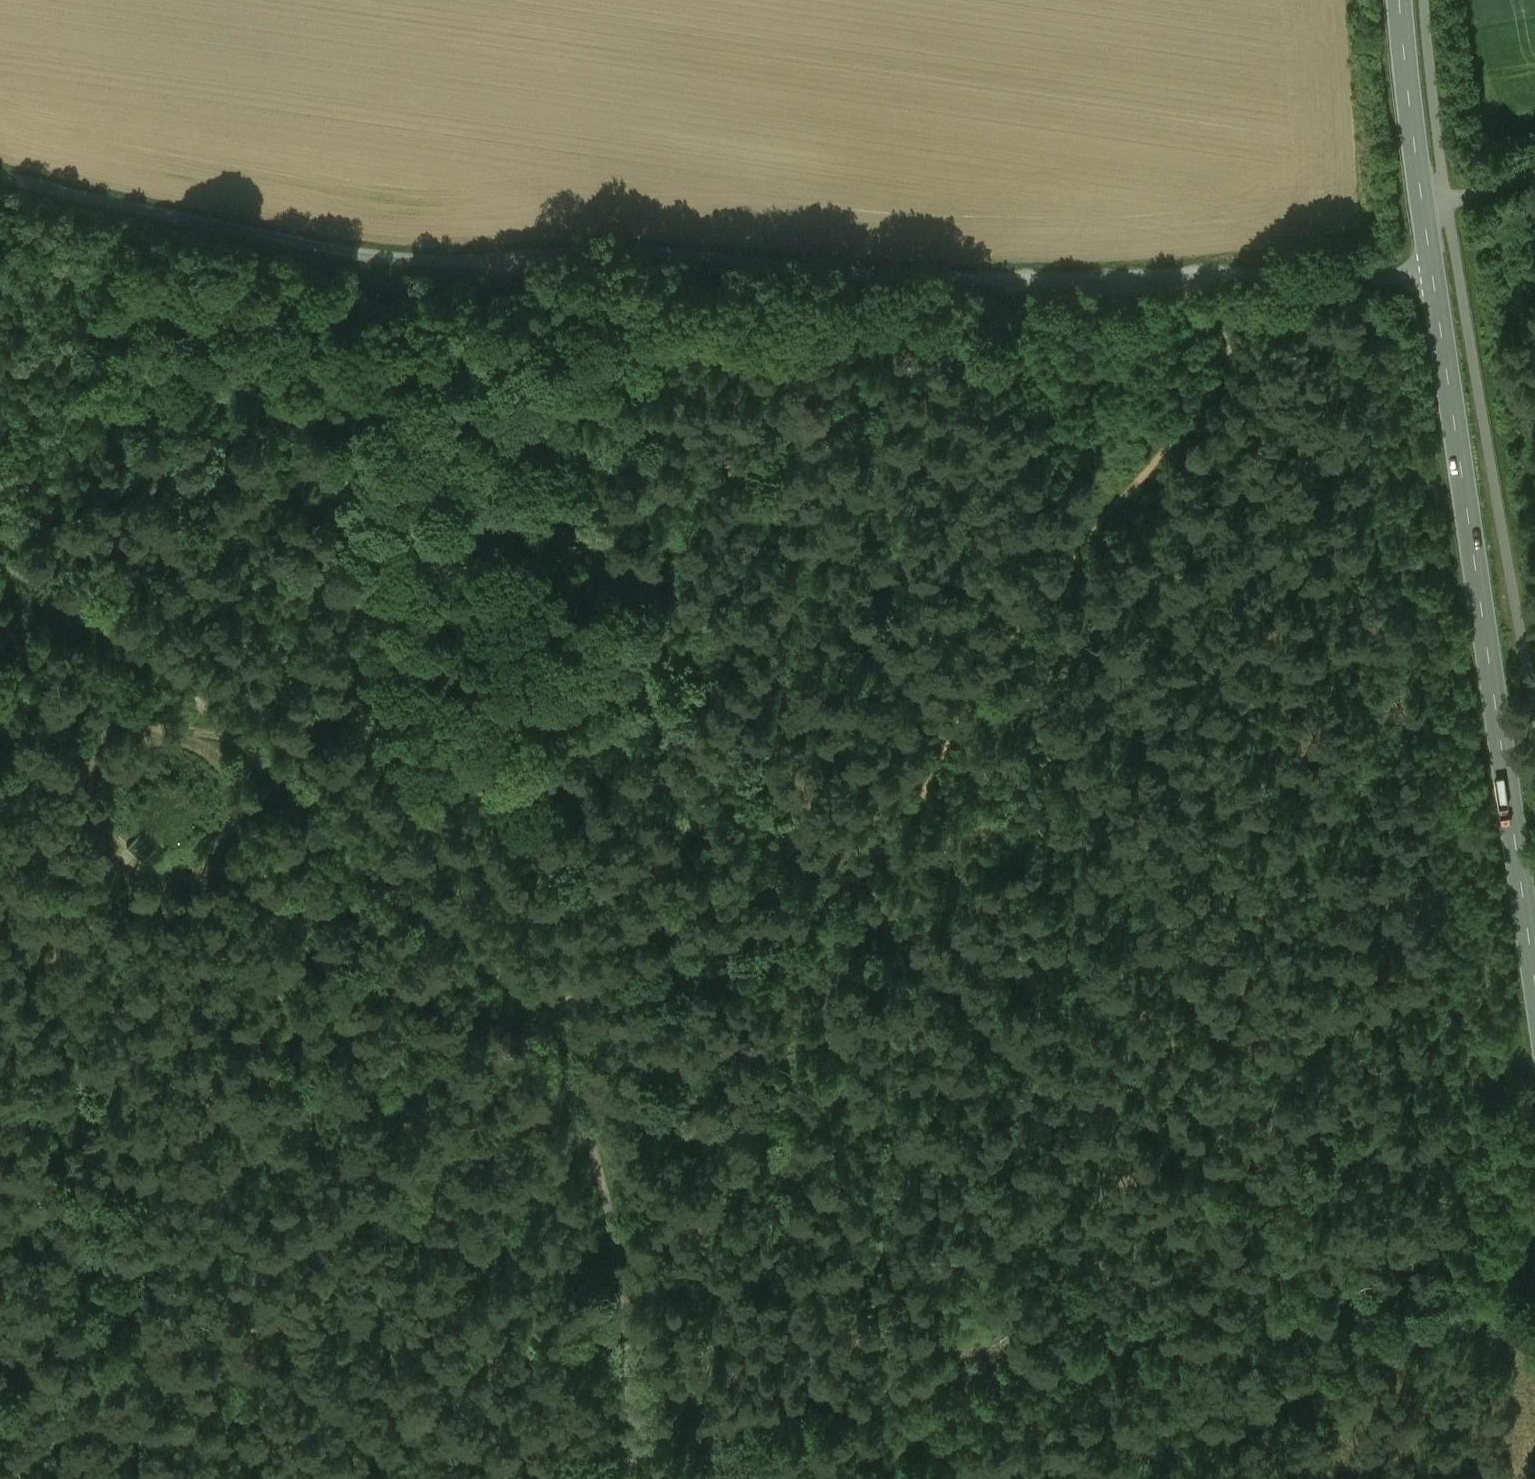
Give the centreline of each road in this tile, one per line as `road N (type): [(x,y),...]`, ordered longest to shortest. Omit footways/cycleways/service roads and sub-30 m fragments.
road 1 (track): [(1435,277),(1123,287),(696,263),(390,267),(148,221),(0,181)]
road 2 (secondary): [(1534,979),(1401,0)]
road 3 (track): [(543,1018),(587,1104),(609,1185),(642,1422)]
road 4 (track): [(242,739),(420,870),(520,978),(543,1018)]
road 5 (track): [(642,1422),(293,1478)]
road 6 (track): [(0,567),(109,633),(242,739)]

